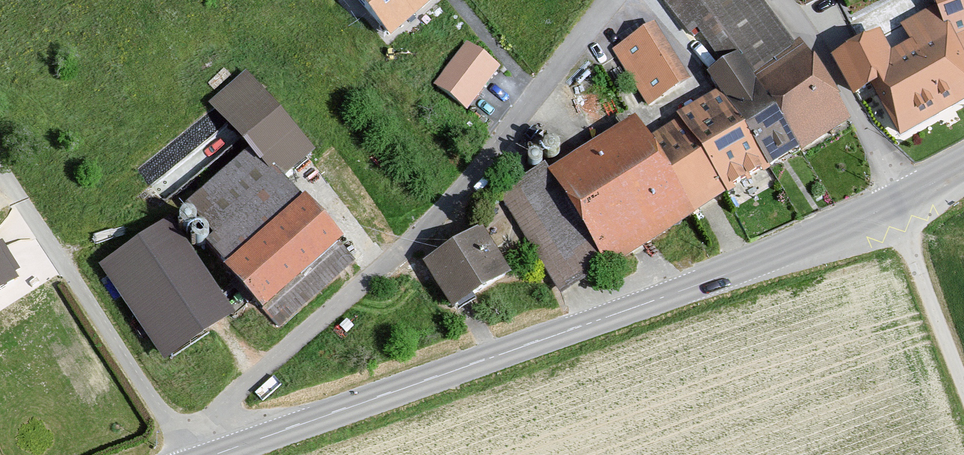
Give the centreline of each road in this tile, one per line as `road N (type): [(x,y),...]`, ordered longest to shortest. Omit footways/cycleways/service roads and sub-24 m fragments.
road 1 (secondary): [(218,454),(721,278),(963,169)]
road 2 (residential): [(196,431),(433,225),(613,0)]

